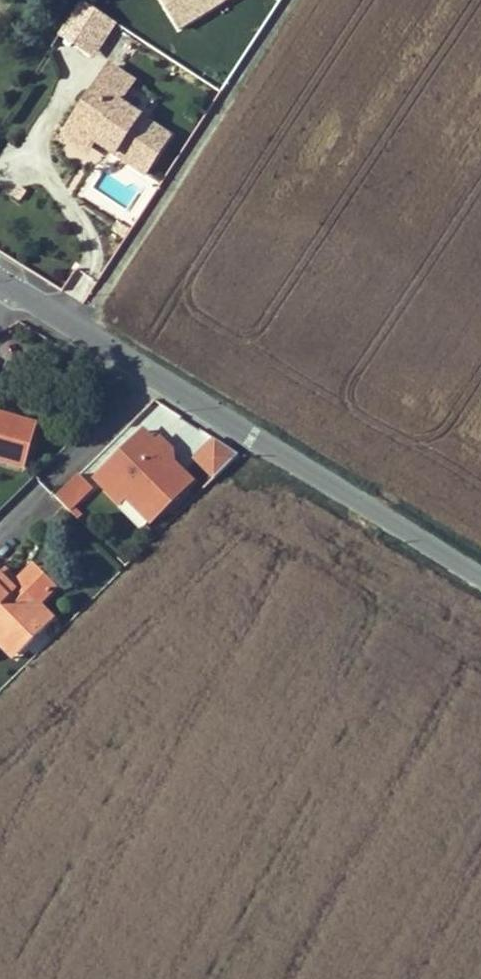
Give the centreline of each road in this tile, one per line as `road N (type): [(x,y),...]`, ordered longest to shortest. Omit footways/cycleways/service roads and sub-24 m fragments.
road 1 (unclassified): [(74,322),(480,575)]

